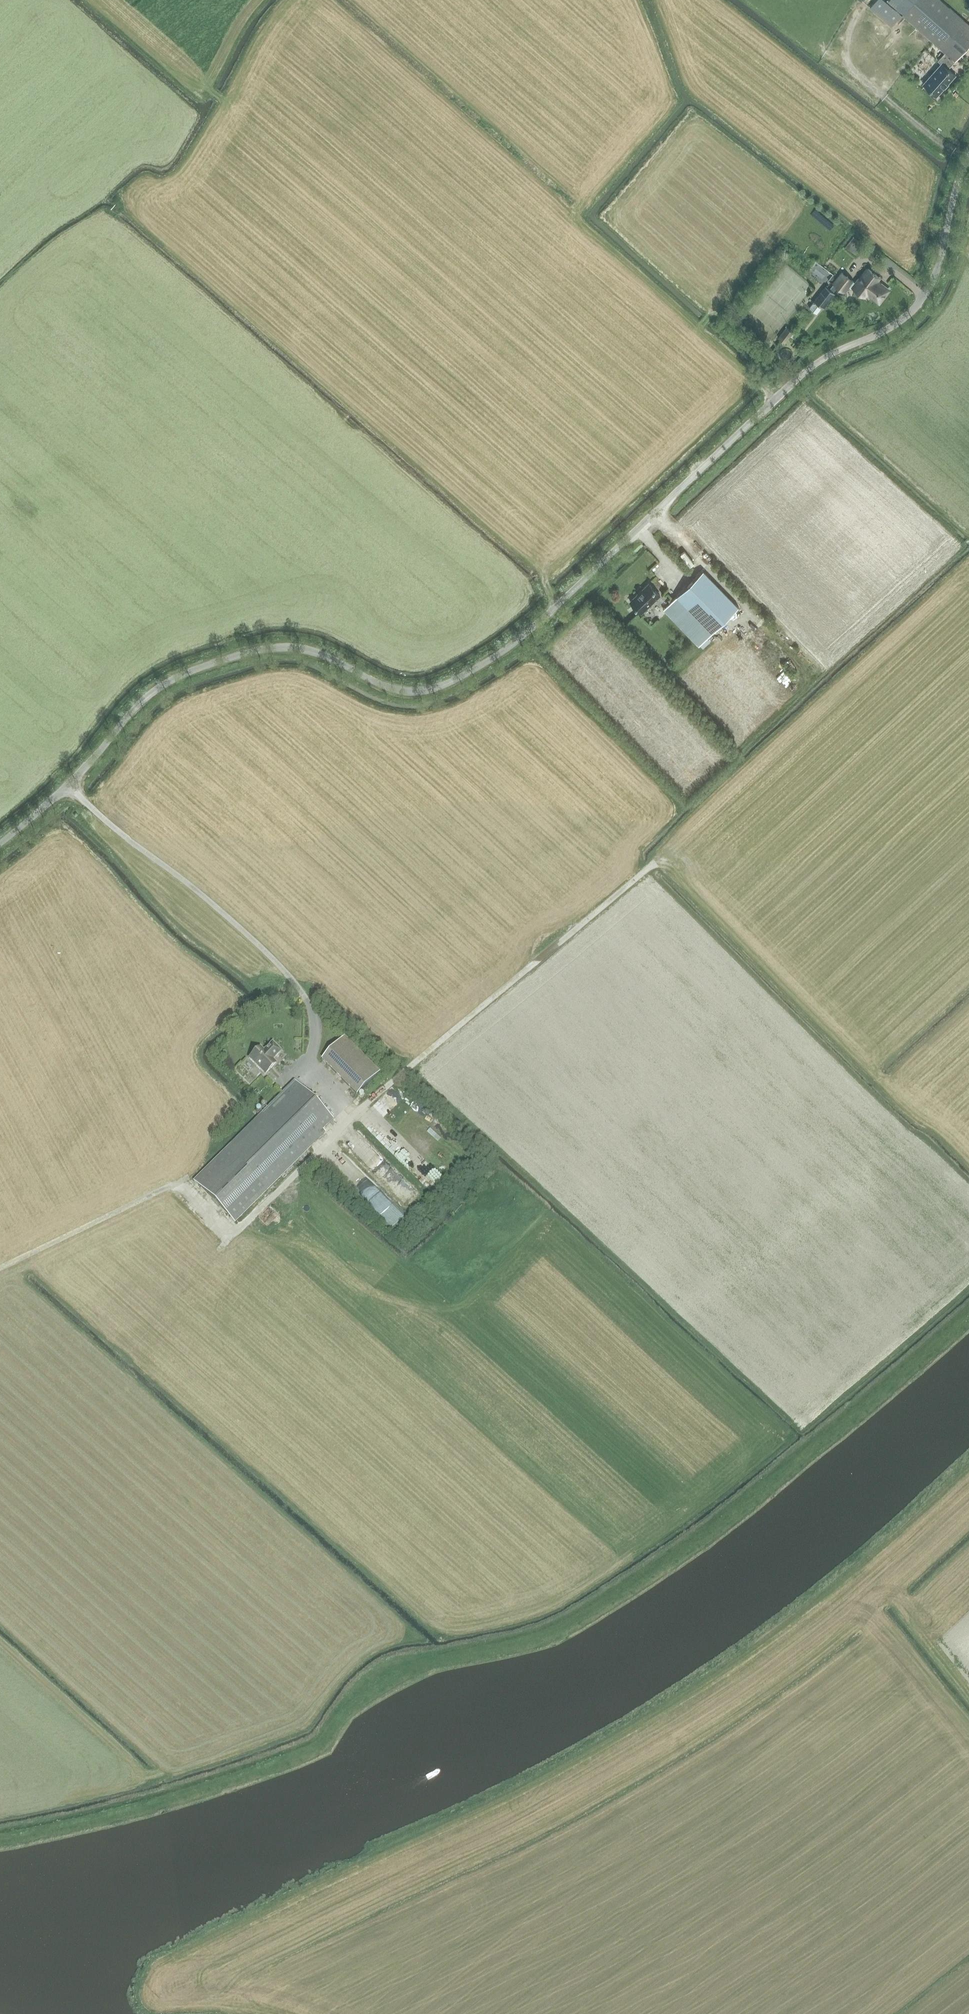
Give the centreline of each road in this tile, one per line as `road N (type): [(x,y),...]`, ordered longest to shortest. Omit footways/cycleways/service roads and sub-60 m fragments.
road 1 (unclassified): [(0,844),(67,786),(138,705),(183,674),(290,647),(381,685),(419,691),(507,648),(810,369),(909,314),(934,278),(968,158)]
road 2 (track): [(0,1267),(179,1181),(232,1235),(351,1115),(654,862)]

